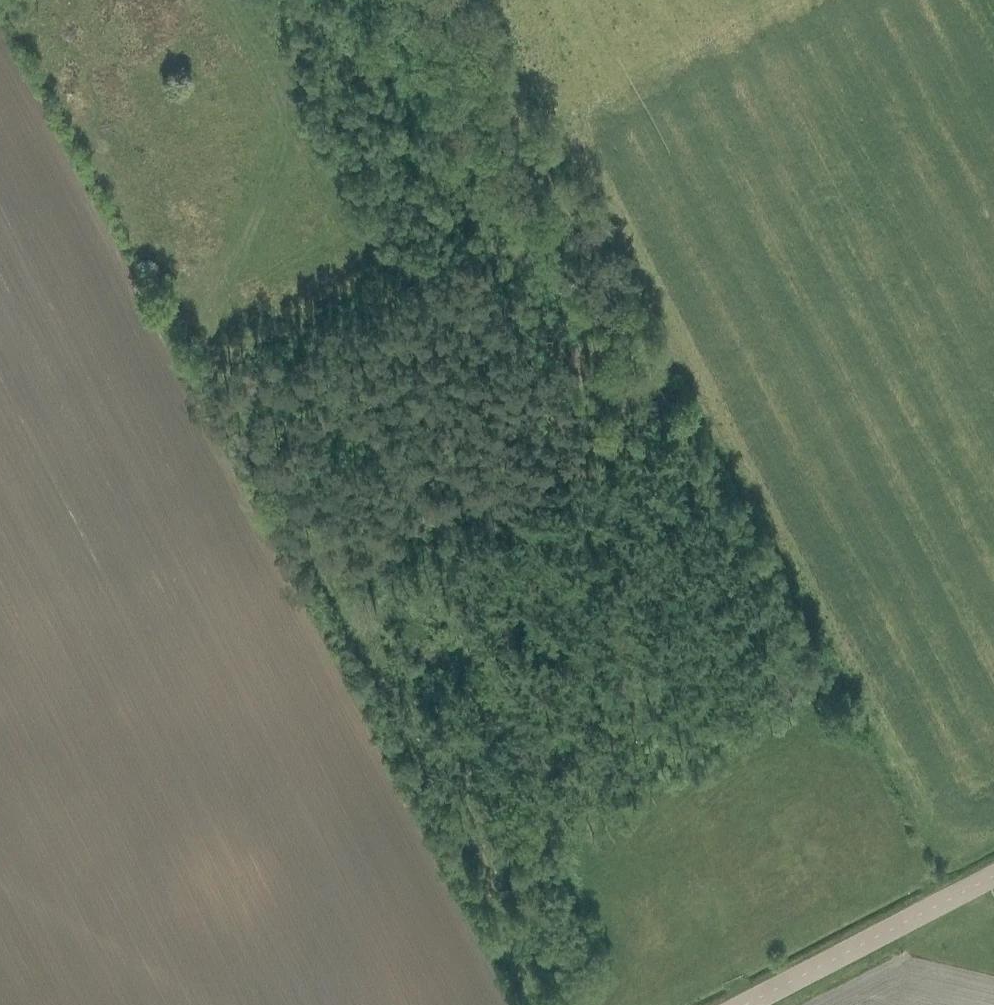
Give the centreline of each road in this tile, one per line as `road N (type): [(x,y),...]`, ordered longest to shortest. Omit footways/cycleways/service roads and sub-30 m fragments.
road 1 (tertiary): [(746,1004),(993,876)]

